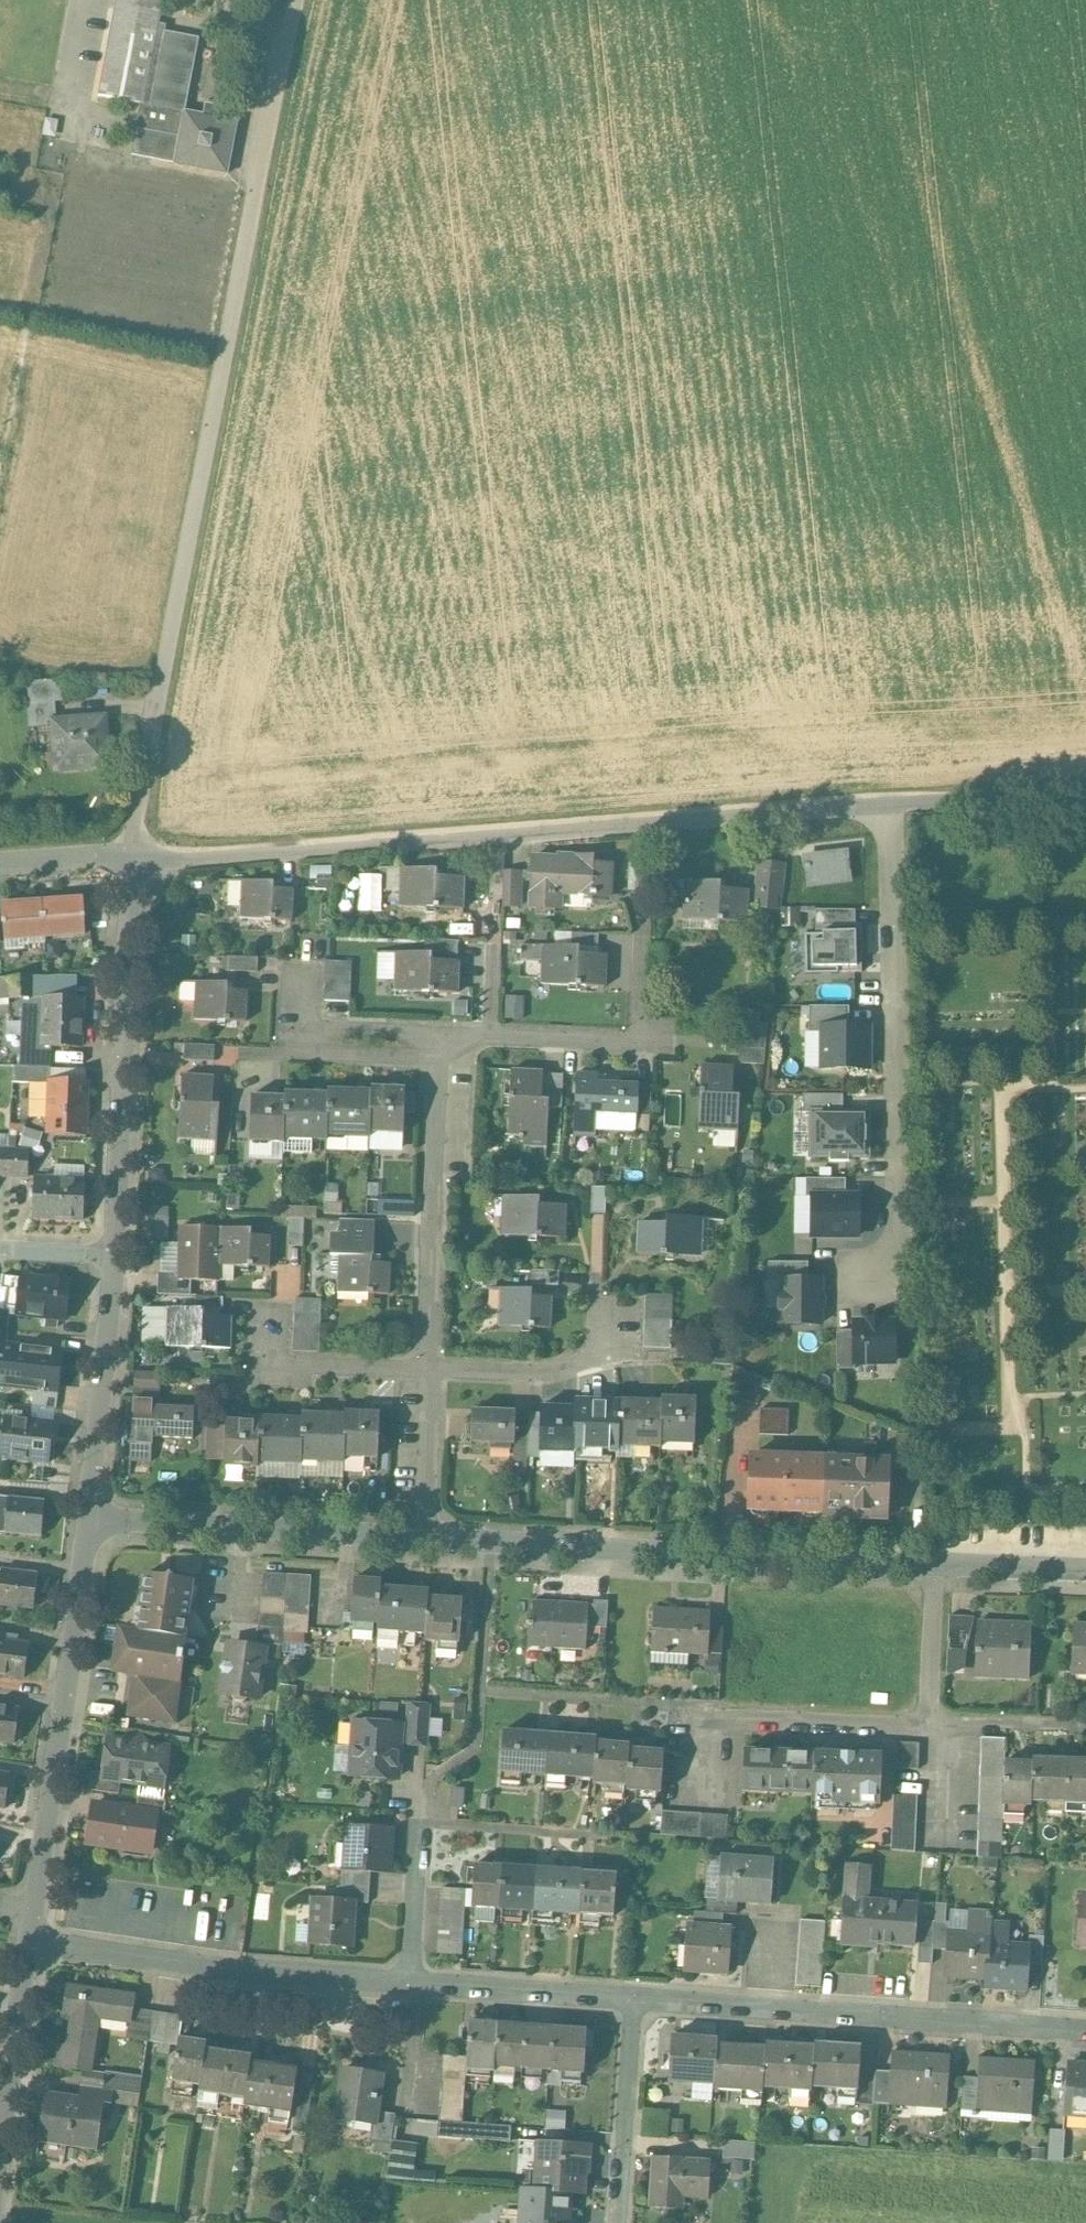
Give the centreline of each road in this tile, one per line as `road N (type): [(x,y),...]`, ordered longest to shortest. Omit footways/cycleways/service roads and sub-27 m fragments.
road 1 (unclassified): [(295,0),(128,861)]
road 2 (residential): [(128,861),(887,799)]
road 3 (residential): [(427,1536),(935,1566)]
road 4 (residential): [(894,1278),(887,799)]
road 5 (residential): [(92,1530),(35,1933)]
road 6 (residential): [(128,861),(116,1255)]
road 7 (residential): [(414,1980),(35,1933)]
road 8 (residential): [(92,1530),(427,1536)]
road 9 (residential): [(442,1040),(431,1367)]
road 10 (residential): [(1085,2031),(770,2007)]
road 11 (residential): [(934,1726),(712,1719),(705,1792)]
road 12 (residential): [(116,1255),(92,1530)]
road 13 (residential): [(35,1933),(0,2156)]
road 14 (residential): [(625,2222),(638,1997)]
road 15 (residential): [(638,1997),(424,1981)]
road 16 (residential): [(652,1040),(442,1040)]
road 17 (unclassified): [(887,799),(1085,788)]
road 18 (residential): [(603,1343),(603,1366),(431,1367)]
road 19 (residential): [(278,1335),(278,1366),(431,1367)]
road 20 (residential): [(308,987),(308,1032),(442,1040)]
road 21 (residential): [(431,1367),(427,1536)]
road 22 (residential): [(588,1836),(424,1823)]
road 23 (residential): [(935,1566),(934,1726)]
road 24 (residential): [(424,1823),(414,1980)]
road 25 (residential): [(935,1566),(1085,1568)]
road 26 (residential): [(770,2007),(638,1997)]
road 27 (unclassified): [(0,866),(128,861)]
road 28 (residential): [(412,2100),(424,1981)]

